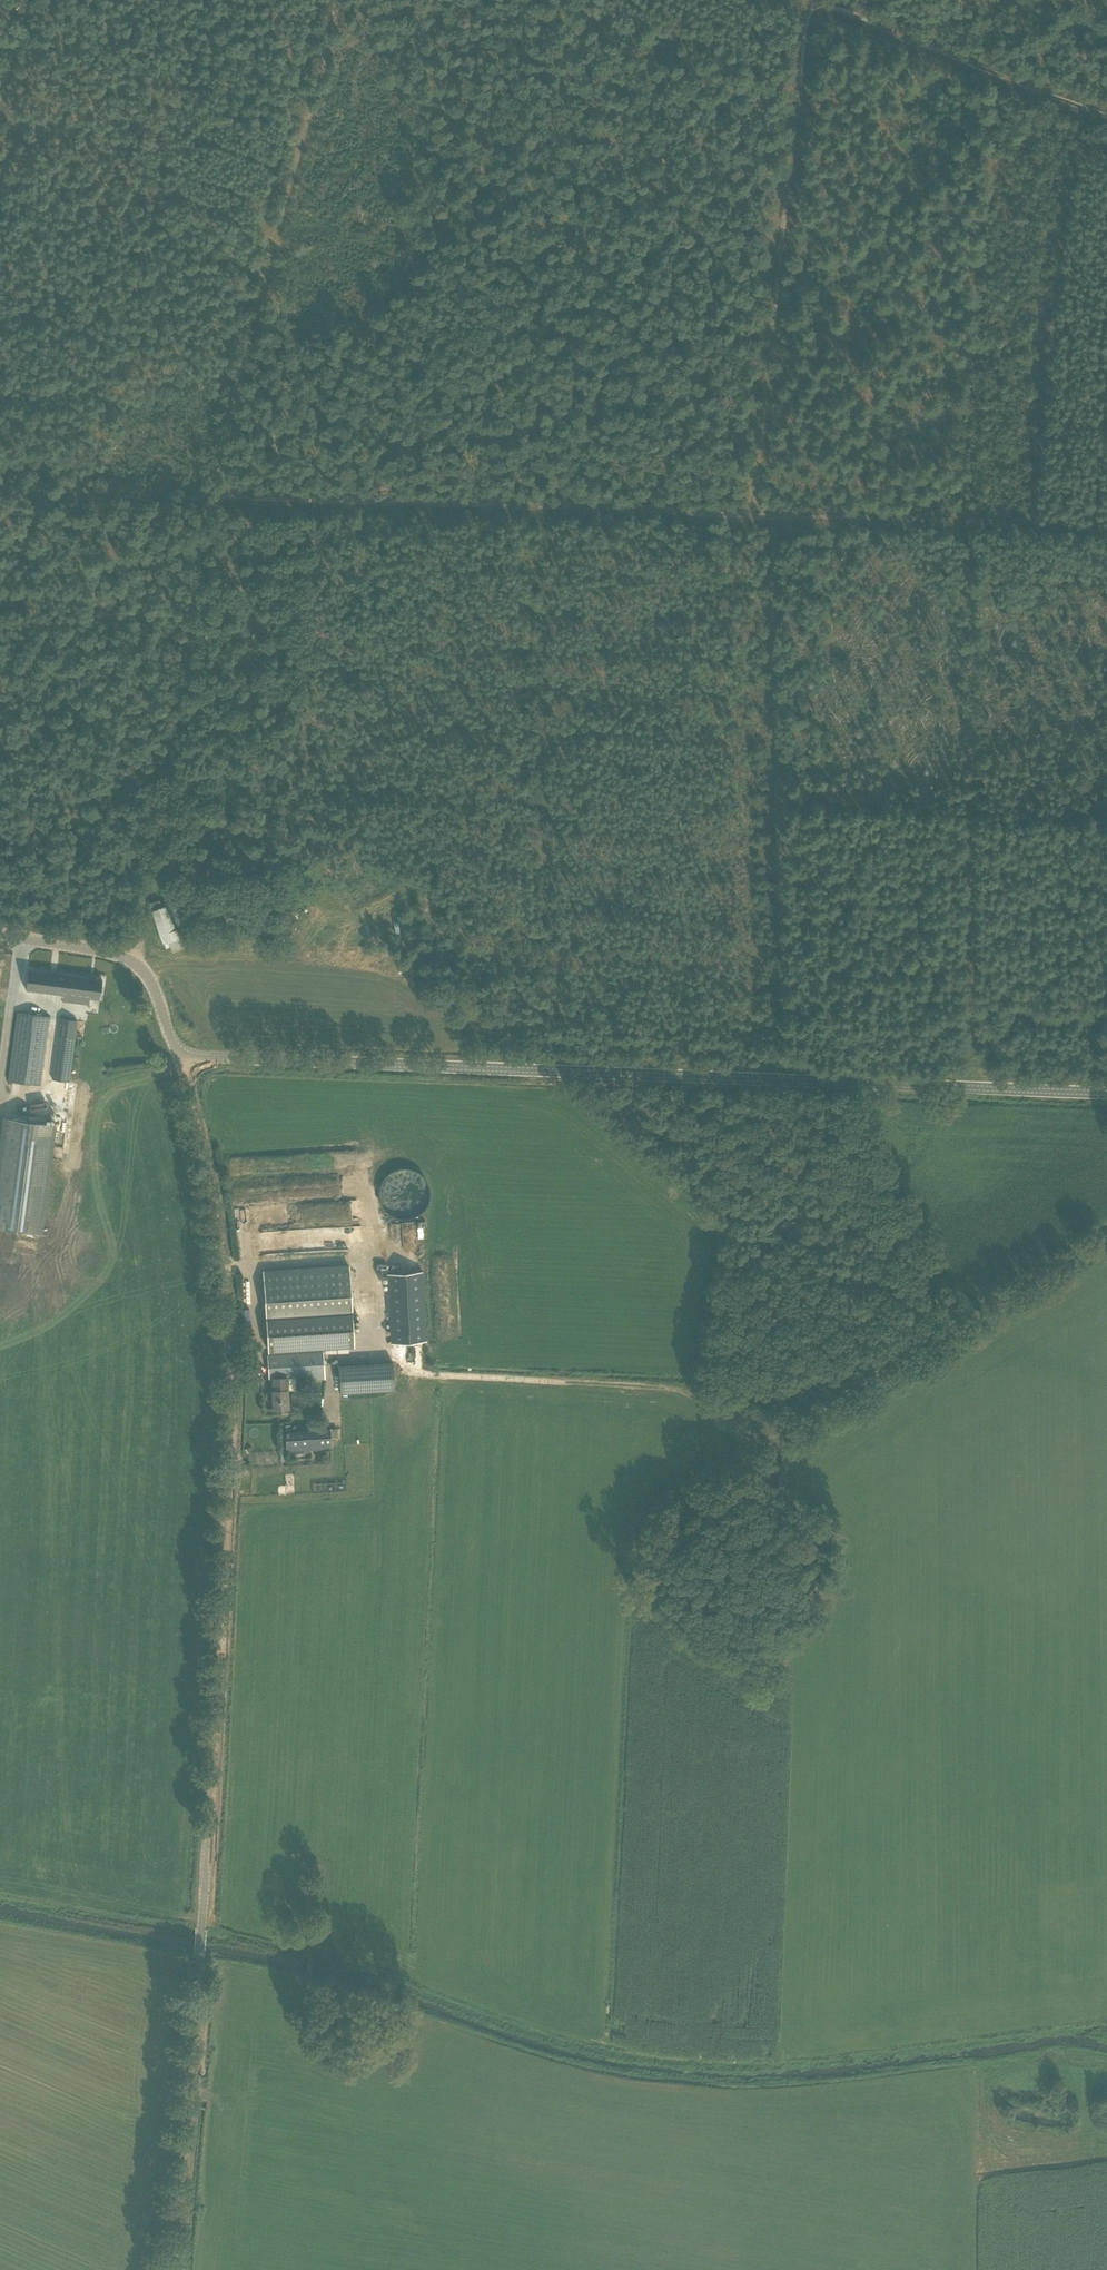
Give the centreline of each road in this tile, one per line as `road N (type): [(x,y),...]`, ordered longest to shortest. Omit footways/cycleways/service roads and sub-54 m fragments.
road 1 (unclassified): [(167,2269),(213,1782),(231,1381),(215,1217),(179,1057)]
road 2 (track): [(336,0),(207,495),(129,960)]
road 3 (tertiary): [(179,1057),(1106,1090)]
road 4 (track): [(370,1351),(412,1352),(413,1370),(427,1374),(684,1395)]
road 5 (tertiary): [(0,937),(129,960)]

